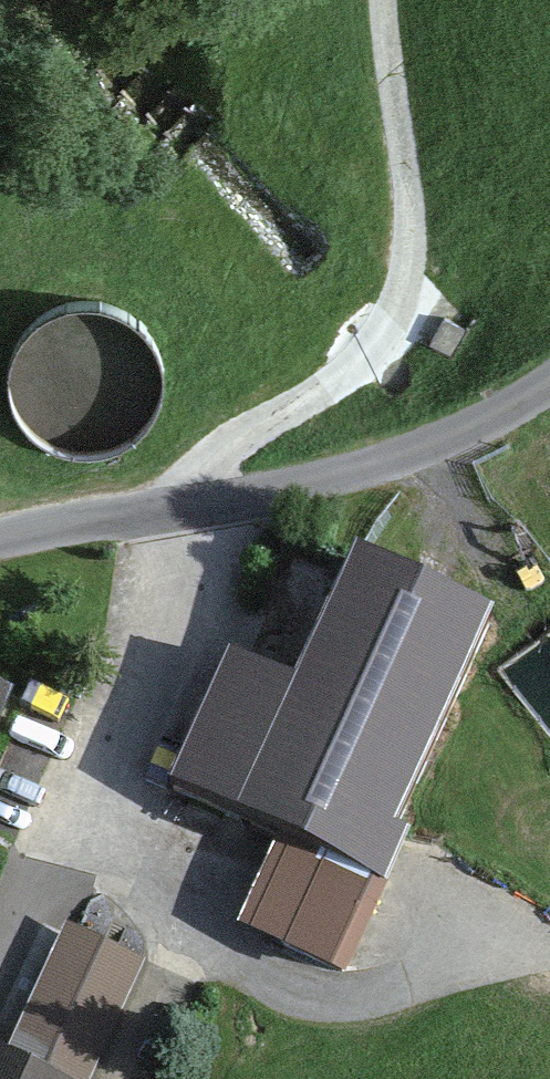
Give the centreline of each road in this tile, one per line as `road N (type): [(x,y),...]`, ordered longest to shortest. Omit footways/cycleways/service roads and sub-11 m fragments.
road 1 (track): [(385,0),(412,194),(404,284),(365,353),(225,454),(187,507)]
road 2 (tertiary): [(0,541),(302,488),(454,434),(549,381)]
road 3 (track): [(549,957),(370,1001),(313,1000),(222,955),(186,902),(110,871)]

